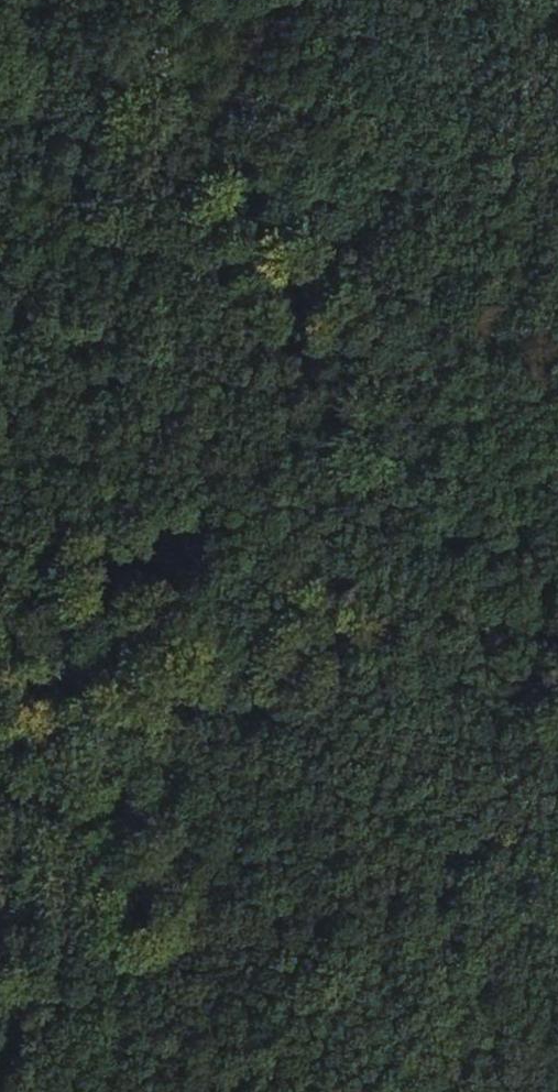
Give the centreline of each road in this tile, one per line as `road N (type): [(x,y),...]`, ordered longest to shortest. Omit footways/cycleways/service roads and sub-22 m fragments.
road 1 (track): [(271,0),(557,309)]

